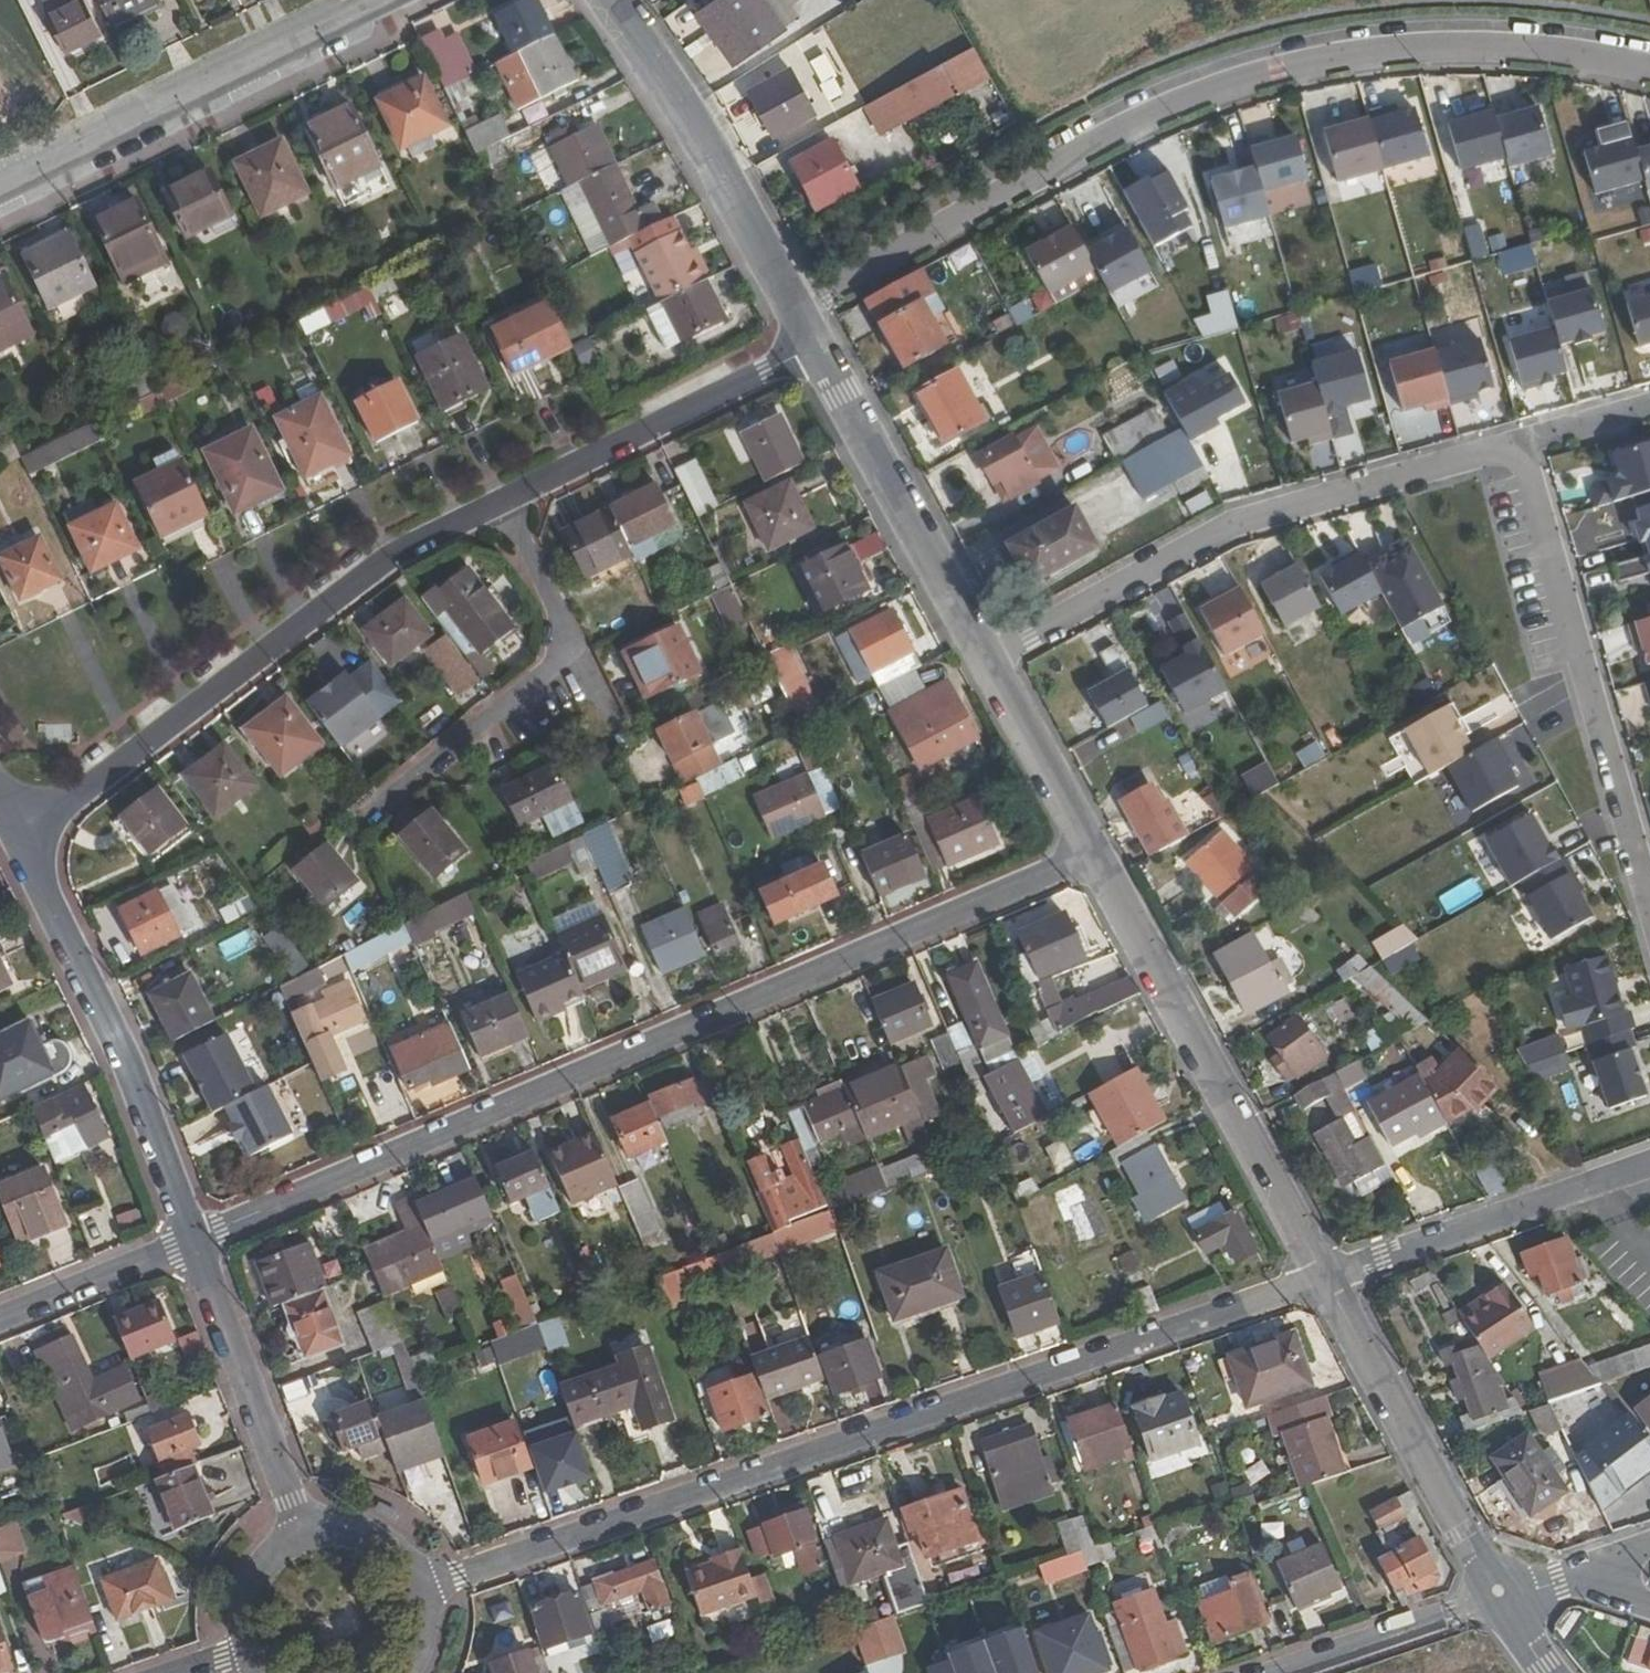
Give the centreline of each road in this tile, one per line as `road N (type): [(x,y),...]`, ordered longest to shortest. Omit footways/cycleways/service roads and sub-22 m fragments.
road 1 (residential): [(193,1239),(1093,854)]
road 2 (residential): [(1325,1277),(423,1589)]
road 3 (residential): [(1649,70),(1487,45),(1389,50),(1278,70),(1125,127),(794,309)]
road 4 (residential): [(19,838),(392,553),(501,502)]
road 5 (residential): [(987,659),(1233,527),(1523,445)]
road 6 (tertiary): [(1325,1277),(1093,854)]
road 7 (residential): [(1523,445),(1649,903)]
road 8 (residential): [(193,1239),(135,1080),(19,838)]
road 9 (residential): [(0,188),(382,0)]
road 10 (residential): [(501,502),(573,652),(372,812)]
road 11 (tertiary): [(794,309),(684,107),(607,0)]
road 12 (tertiary): [(1498,1591),(1451,1518),(1325,1277)]
road 13 (tertiary): [(987,659),(815,346)]
road 14 (residential): [(501,502),(815,346)]
road 15 (residential): [(1325,1277),(1649,1165)]
road 16 (residential): [(305,1533),(193,1239)]
road 17 (residential): [(1498,1591),(1275,1672)]
road 18 (tertiary): [(1093,854),(987,659)]
road 19 (residential): [(193,1239),(0,1316)]
road 20 (residential): [(423,1589),(389,1543),(362,1531),(305,1533)]
road 21 (residential): [(305,1533),(280,1547),(249,1593),(251,1648)]
road 22 (residential): [(1523,445),(1649,409)]

